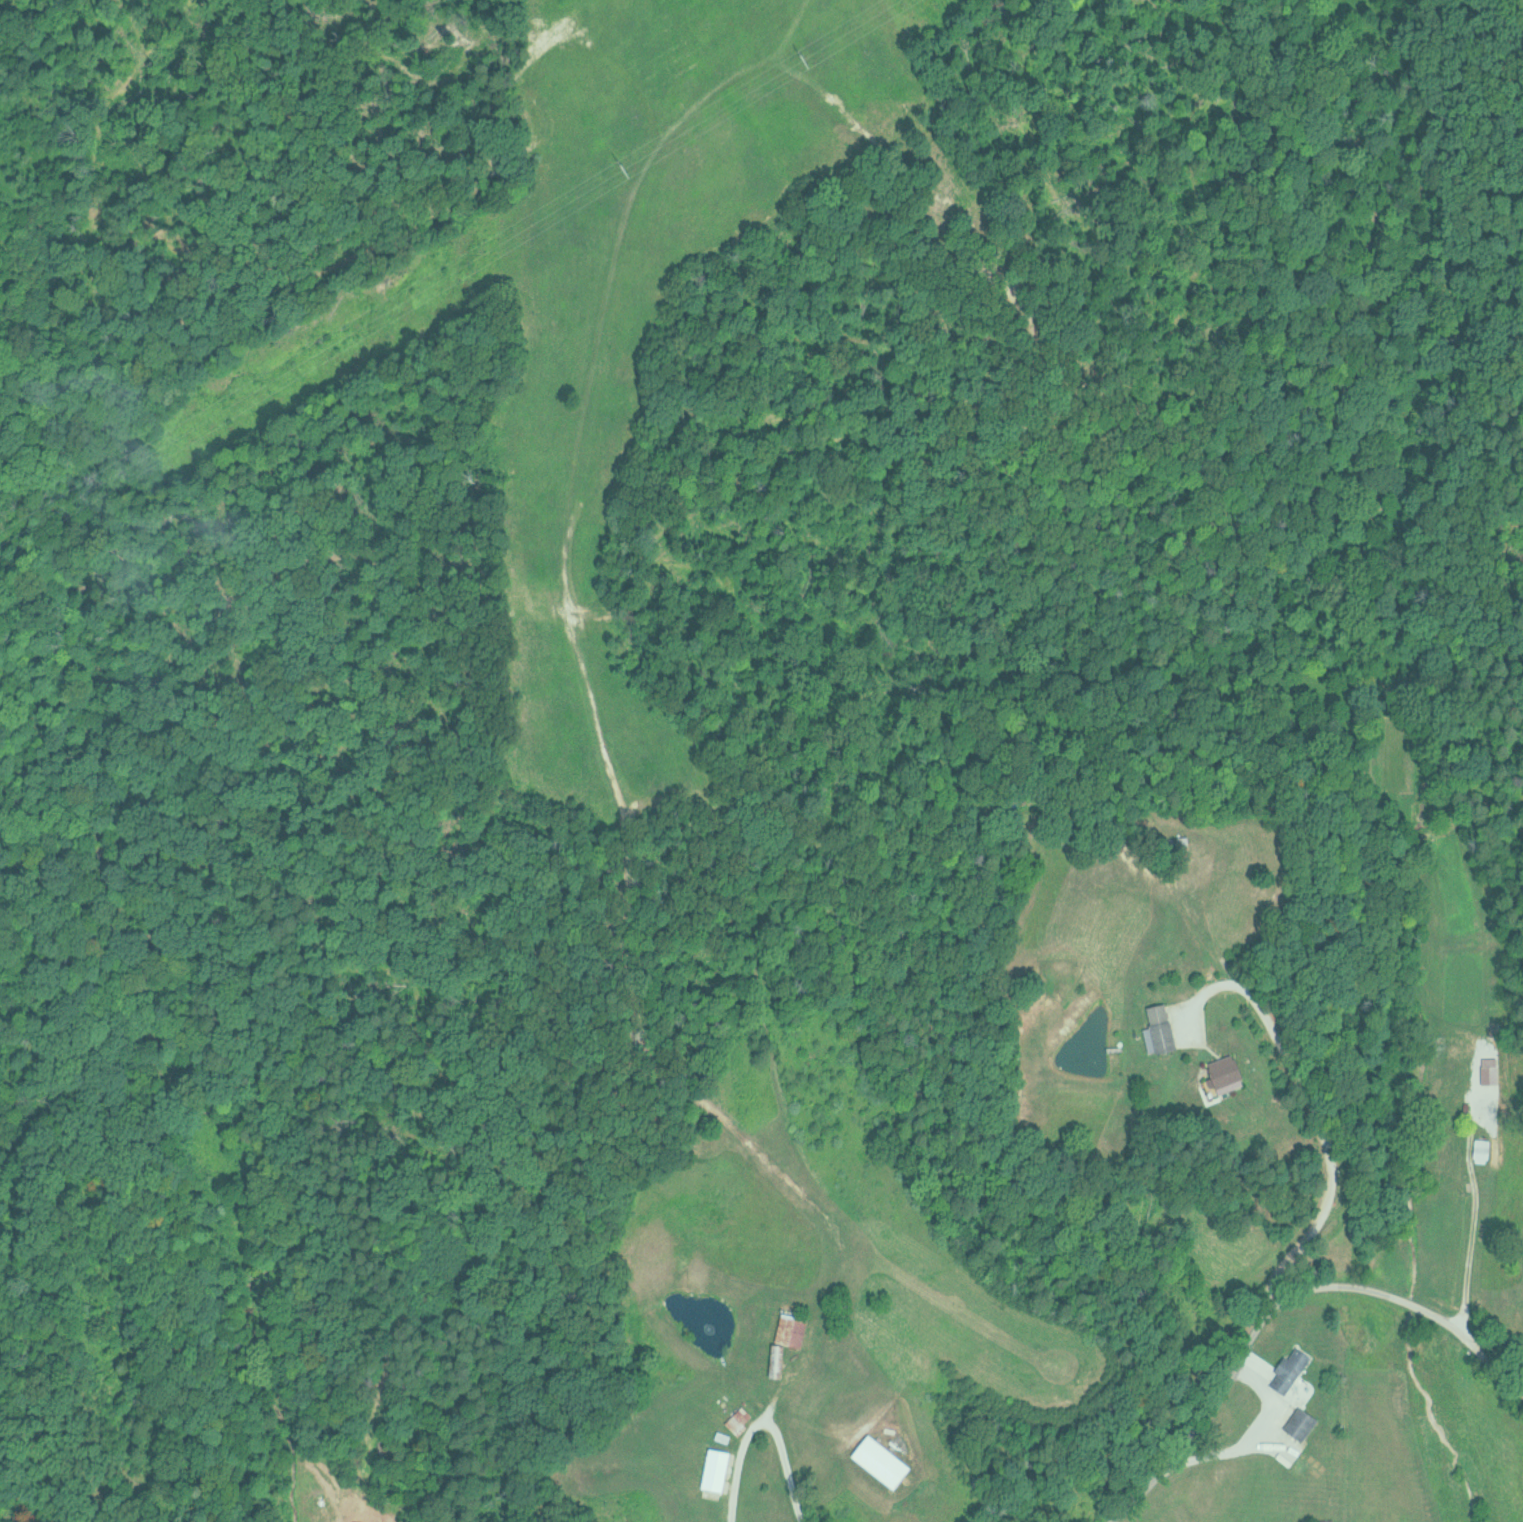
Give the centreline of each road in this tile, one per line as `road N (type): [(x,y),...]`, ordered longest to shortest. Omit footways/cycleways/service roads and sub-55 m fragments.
road 1 (residential): [(1089,1521),(1157,1456),(1252,1336),(1306,1290),(1348,1286),(1394,1302),(1522,1392)]

